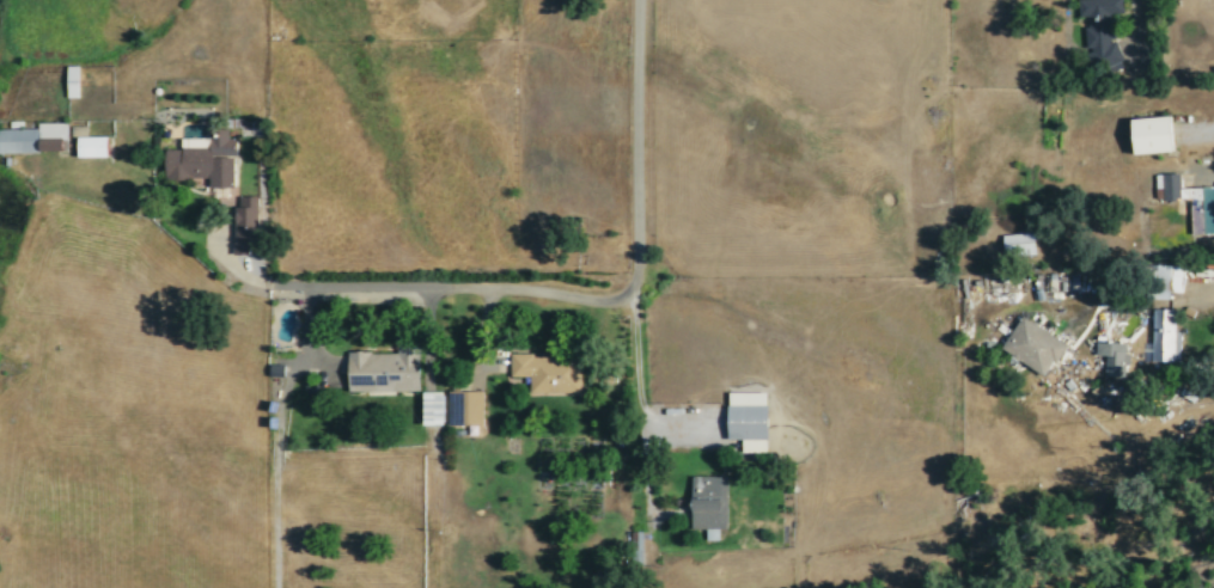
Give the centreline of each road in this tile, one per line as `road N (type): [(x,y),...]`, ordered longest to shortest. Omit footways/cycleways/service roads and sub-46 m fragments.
road 1 (residential): [(631,0),(627,374),(634,470),(657,527),(727,586)]
road 2 (residential): [(628,288),(269,287),(224,249)]

